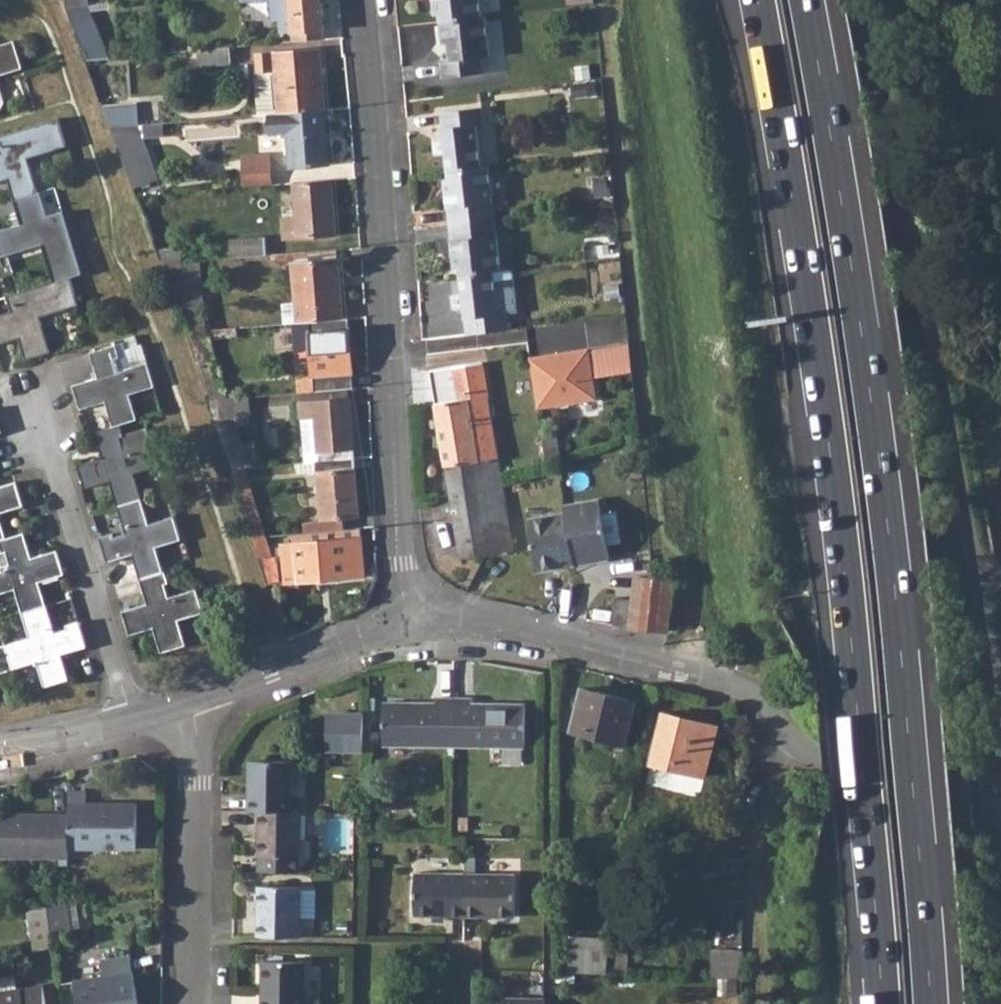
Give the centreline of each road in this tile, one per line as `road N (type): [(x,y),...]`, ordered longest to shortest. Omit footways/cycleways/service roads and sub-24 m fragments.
road 1 (motorway): [(757,0),(834,487),(883,1003)]
road 2 (motorway): [(931,1003),(881,470),(807,0)]
road 3 (residential): [(865,0),(1000,682)]
road 4 (residential): [(420,624),(402,560),(362,0)]
road 5 (residential): [(811,756),(772,703),(516,628),(420,624)]
road 6 (residential): [(32,407),(134,719)]
road 7 (residential): [(191,1003),(197,762),(186,703)]
road 8 (residential): [(186,703),(364,636),(420,624)]
road 9 (residential): [(811,756),(1000,815)]
road 10 (residential): [(0,749),(134,719)]

